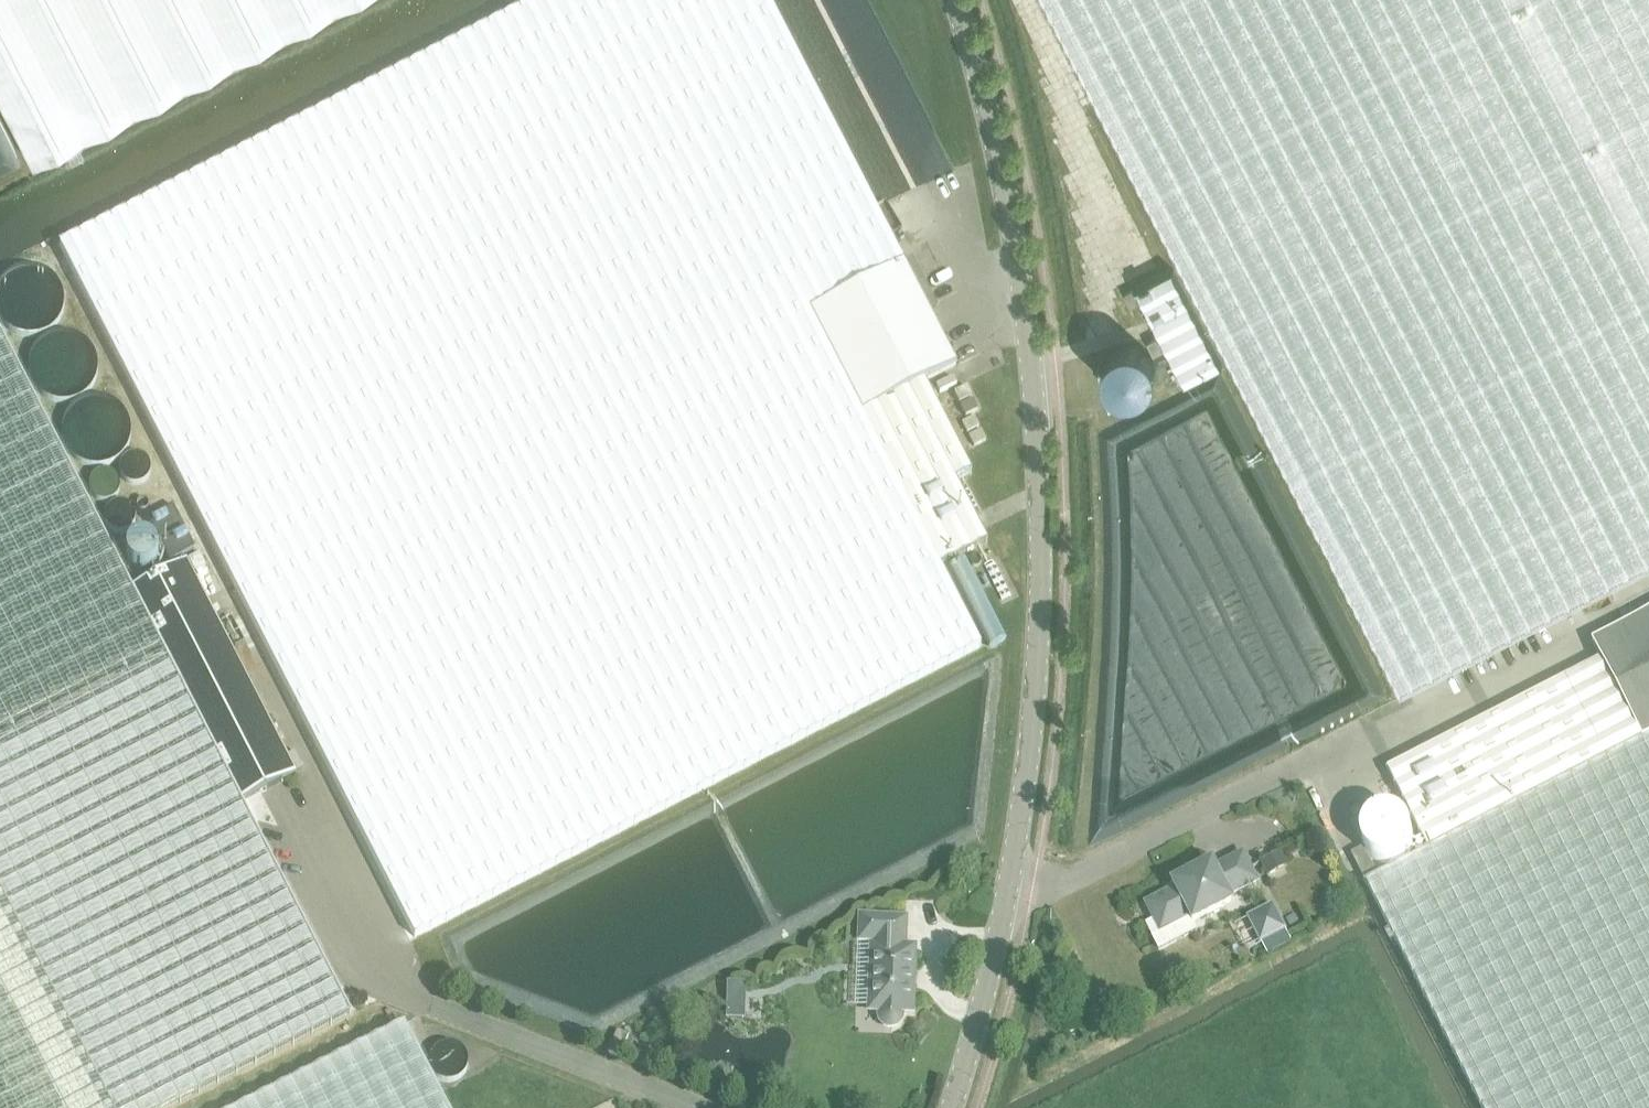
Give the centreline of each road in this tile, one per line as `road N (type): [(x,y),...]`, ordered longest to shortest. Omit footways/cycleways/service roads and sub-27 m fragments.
road 1 (unclassified): [(953,0),(998,163),(1026,361),(1037,542),(1030,717),(1004,895),(946,1107)]
road 2 (unclassified): [(713,1107),(372,976)]

